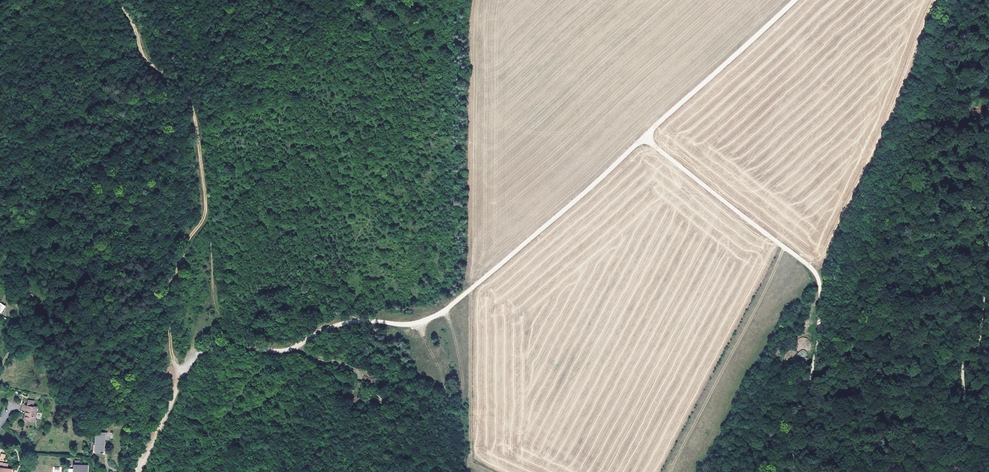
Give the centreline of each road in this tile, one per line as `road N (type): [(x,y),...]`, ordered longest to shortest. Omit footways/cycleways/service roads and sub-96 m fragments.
road 1 (track): [(139,471),(208,342),(284,352),(344,325),(412,326),(441,314),(796,0)]
road 2 (track): [(128,471),(140,265),(166,80),(35,319),(0,363)]
road 3 (track): [(644,139),(818,276),(819,346),(796,418),(792,471)]
road 4 (track): [(185,374),(172,355),(171,291),(206,213),(197,121),(182,87),(150,66),(119,0)]
road 5 (track): [(357,323),(324,285),(288,282),(231,315),(218,307),(206,213)]
road 6 (track): [(959,471),(963,366),(980,337),(988,239)]

